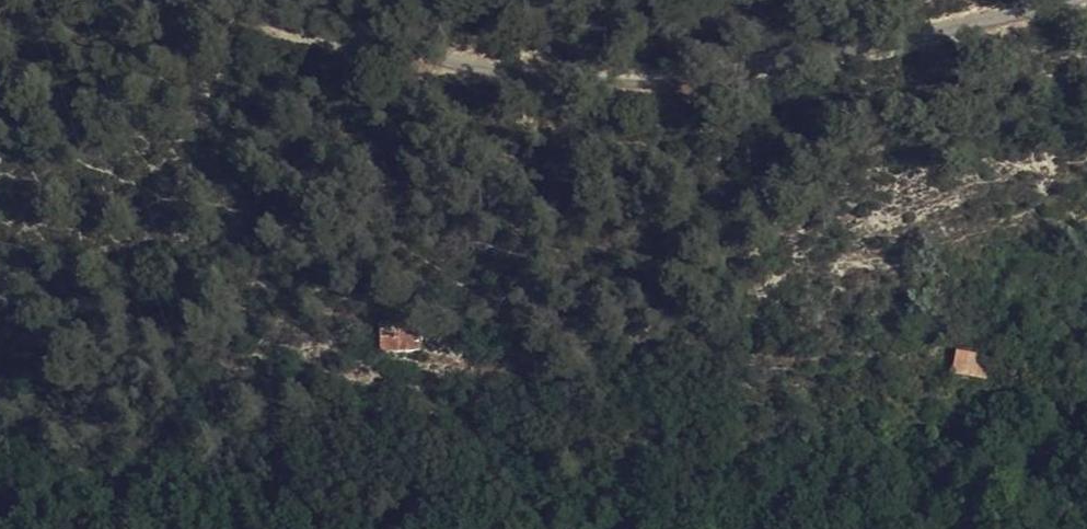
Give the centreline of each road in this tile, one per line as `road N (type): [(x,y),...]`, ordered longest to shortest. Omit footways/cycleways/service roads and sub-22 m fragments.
road 1 (unclassified): [(1071,0),(669,84),(513,68),(213,0)]

